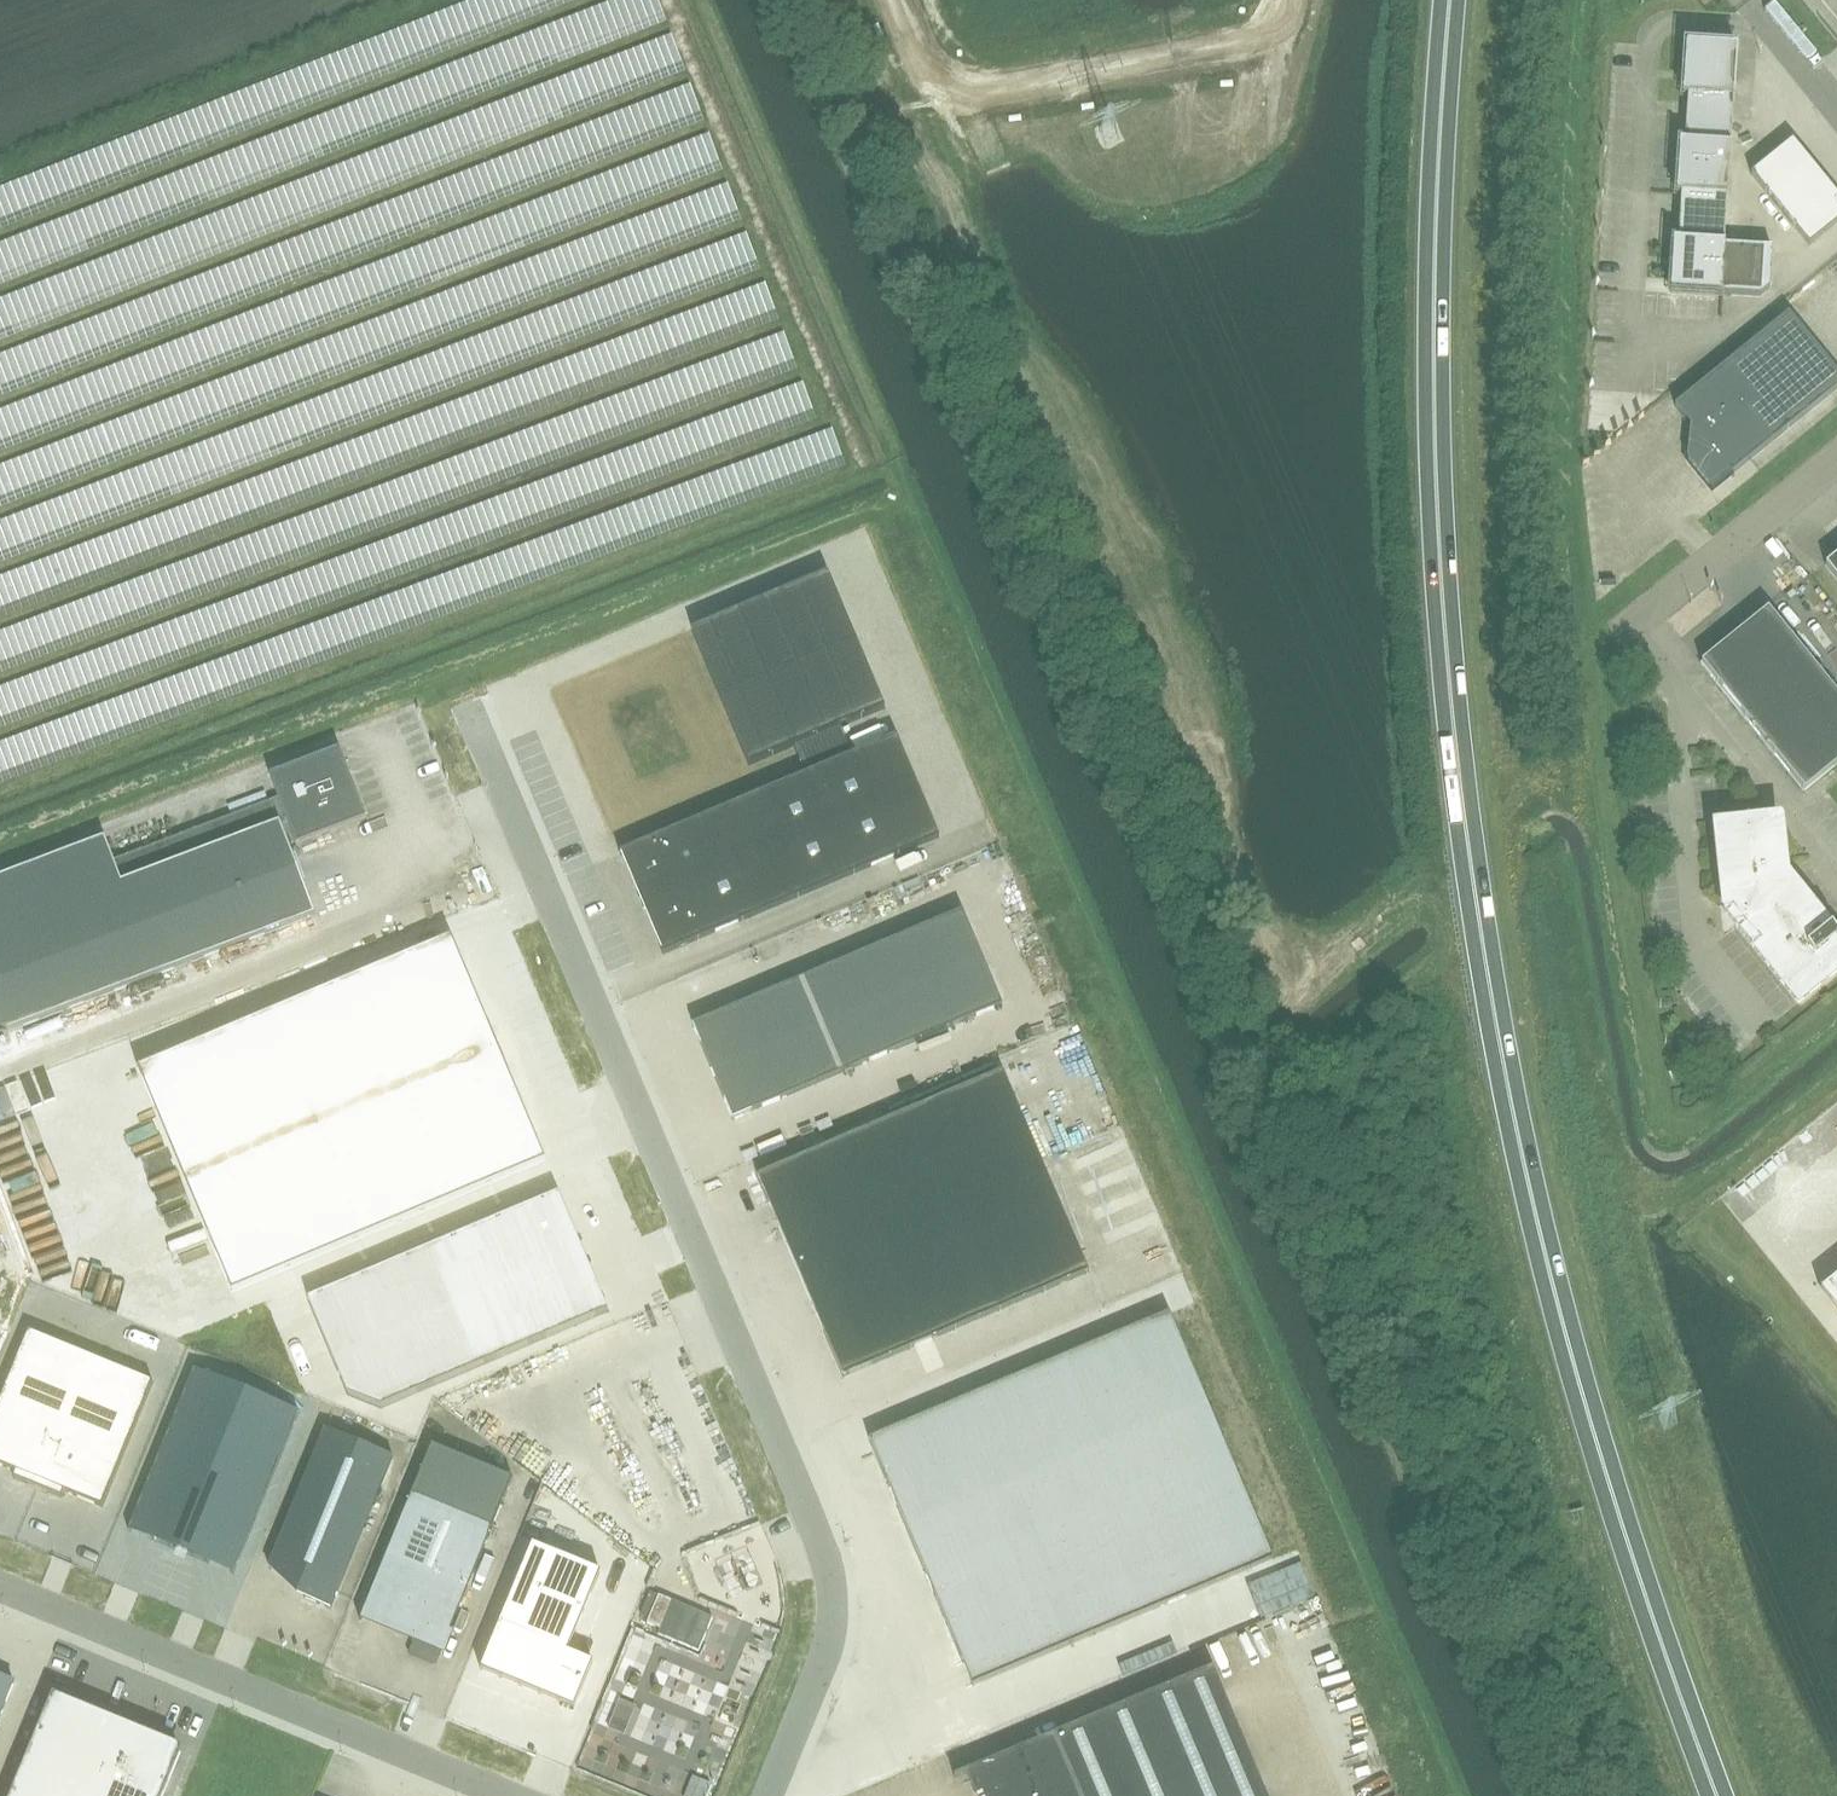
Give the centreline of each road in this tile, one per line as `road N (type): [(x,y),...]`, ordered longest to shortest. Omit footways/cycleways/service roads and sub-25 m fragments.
road 1 (trunk): [(1717,1795),(1644,1597),(1556,1315),(1504,1084),(1462,828),(1439,587),(1436,348),(1449,0)]
road 2 (residential): [(465,701),(829,1571),(826,1655),(766,1795)]
road 3 (residential): [(0,1588),(505,1795)]
road 4 (unclassified): [(896,0),(937,85),(980,96),(1240,50),(1279,23),(1288,0)]
road 5 (unclassified): [(1836,462),(1633,628)]
road 6 (unclassified): [(1836,1125),(1738,1206)]
road 7 (unclassified): [(1759,13),(1836,109)]

